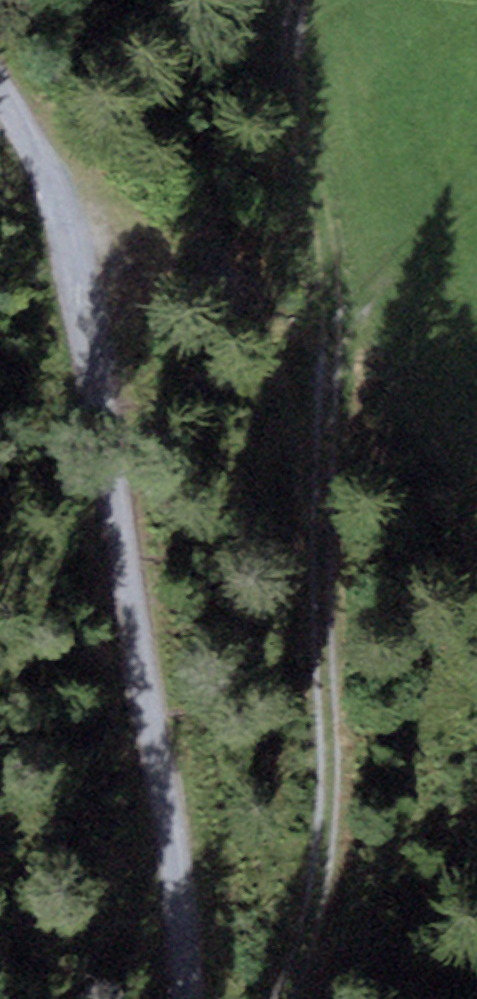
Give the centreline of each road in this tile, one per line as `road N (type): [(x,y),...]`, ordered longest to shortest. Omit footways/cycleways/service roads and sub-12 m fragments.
road 1 (track): [(275,998),(293,973),(322,858),(331,283),(290,61),(305,0)]
road 2 (track): [(183,998),(174,852),(68,233),(0,93)]

